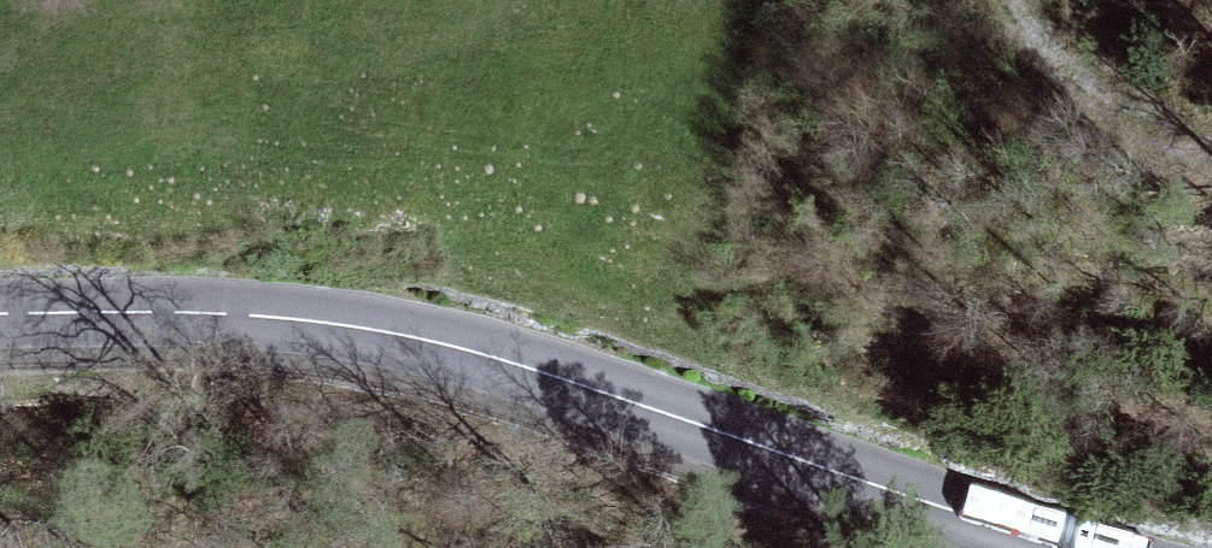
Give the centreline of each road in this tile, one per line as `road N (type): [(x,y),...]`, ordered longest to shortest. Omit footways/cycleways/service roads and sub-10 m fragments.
road 1 (primary): [(1110,547),(481,348),(361,318),(0,313)]
road 2 (track): [(994,0),(1068,76),(1149,127),(1211,140)]

